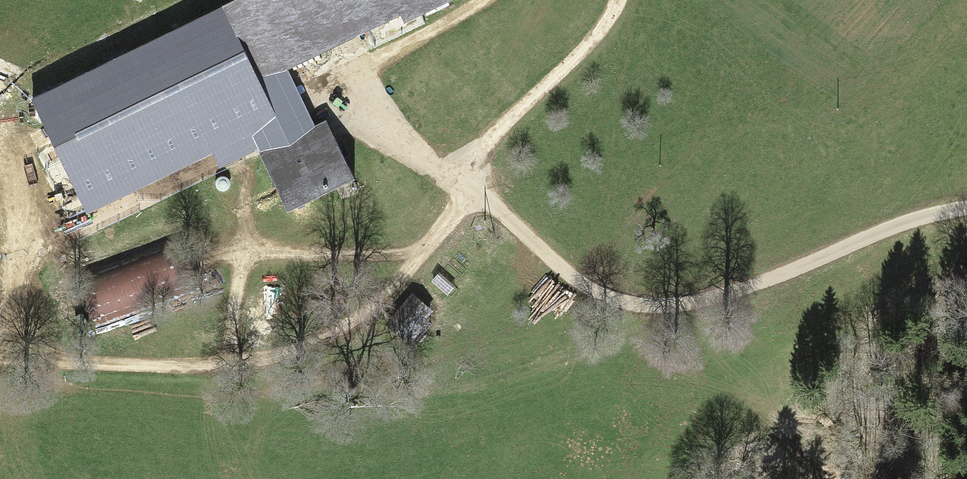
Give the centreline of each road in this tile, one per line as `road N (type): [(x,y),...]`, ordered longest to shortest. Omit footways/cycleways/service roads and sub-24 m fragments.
road 1 (track): [(345,95),(468,182),(560,266),(640,306),(699,304),(904,222),(966,209)]
road 2 (track): [(0,362),(493,384),(670,309)]
road 3 (track): [(228,377),(232,312),(251,257),(421,252),(468,182)]
road 4 (track): [(617,0),(582,52),(492,138),(468,182)]

